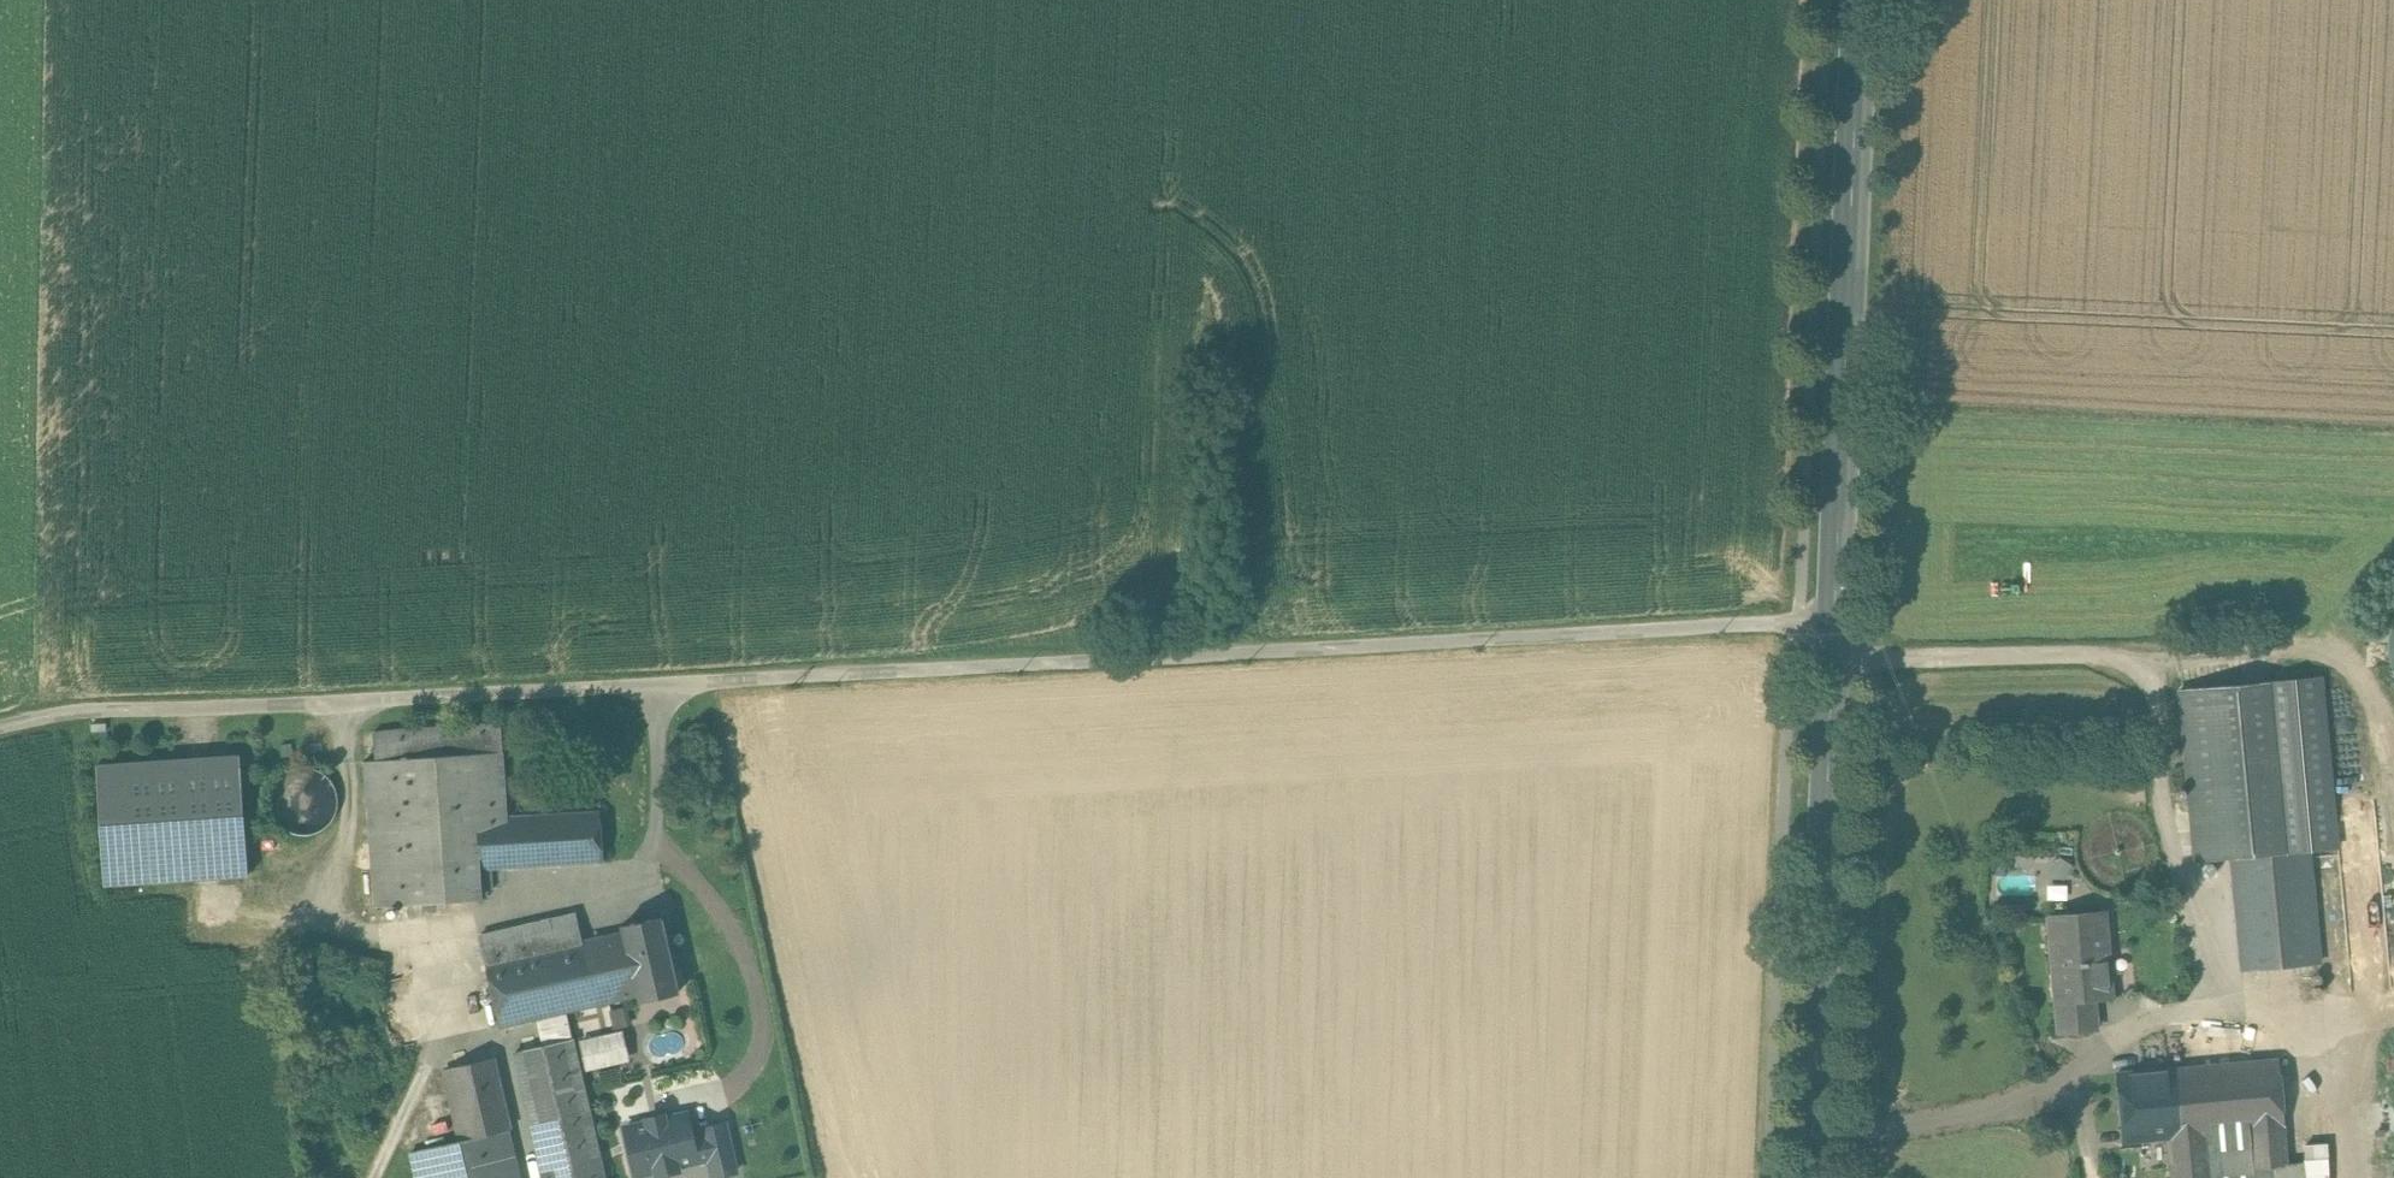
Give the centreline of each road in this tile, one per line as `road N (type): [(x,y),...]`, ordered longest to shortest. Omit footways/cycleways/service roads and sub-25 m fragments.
road 1 (track): [(1844,623),(78,711),(0,725)]
road 2 (tertiary): [(1824,1177),(1867,0)]
road 3 (track): [(342,697),(345,848),(337,905),(363,939),(413,945),(454,980),(455,1028),(418,1082),(375,1177)]
road 4 (track): [(665,680),(665,774),(653,853),(610,884),(486,914),(413,945)]
road 5 (track): [(653,853),(681,868),(713,902),(743,951),(758,1002),(766,1049),(708,1108)]

